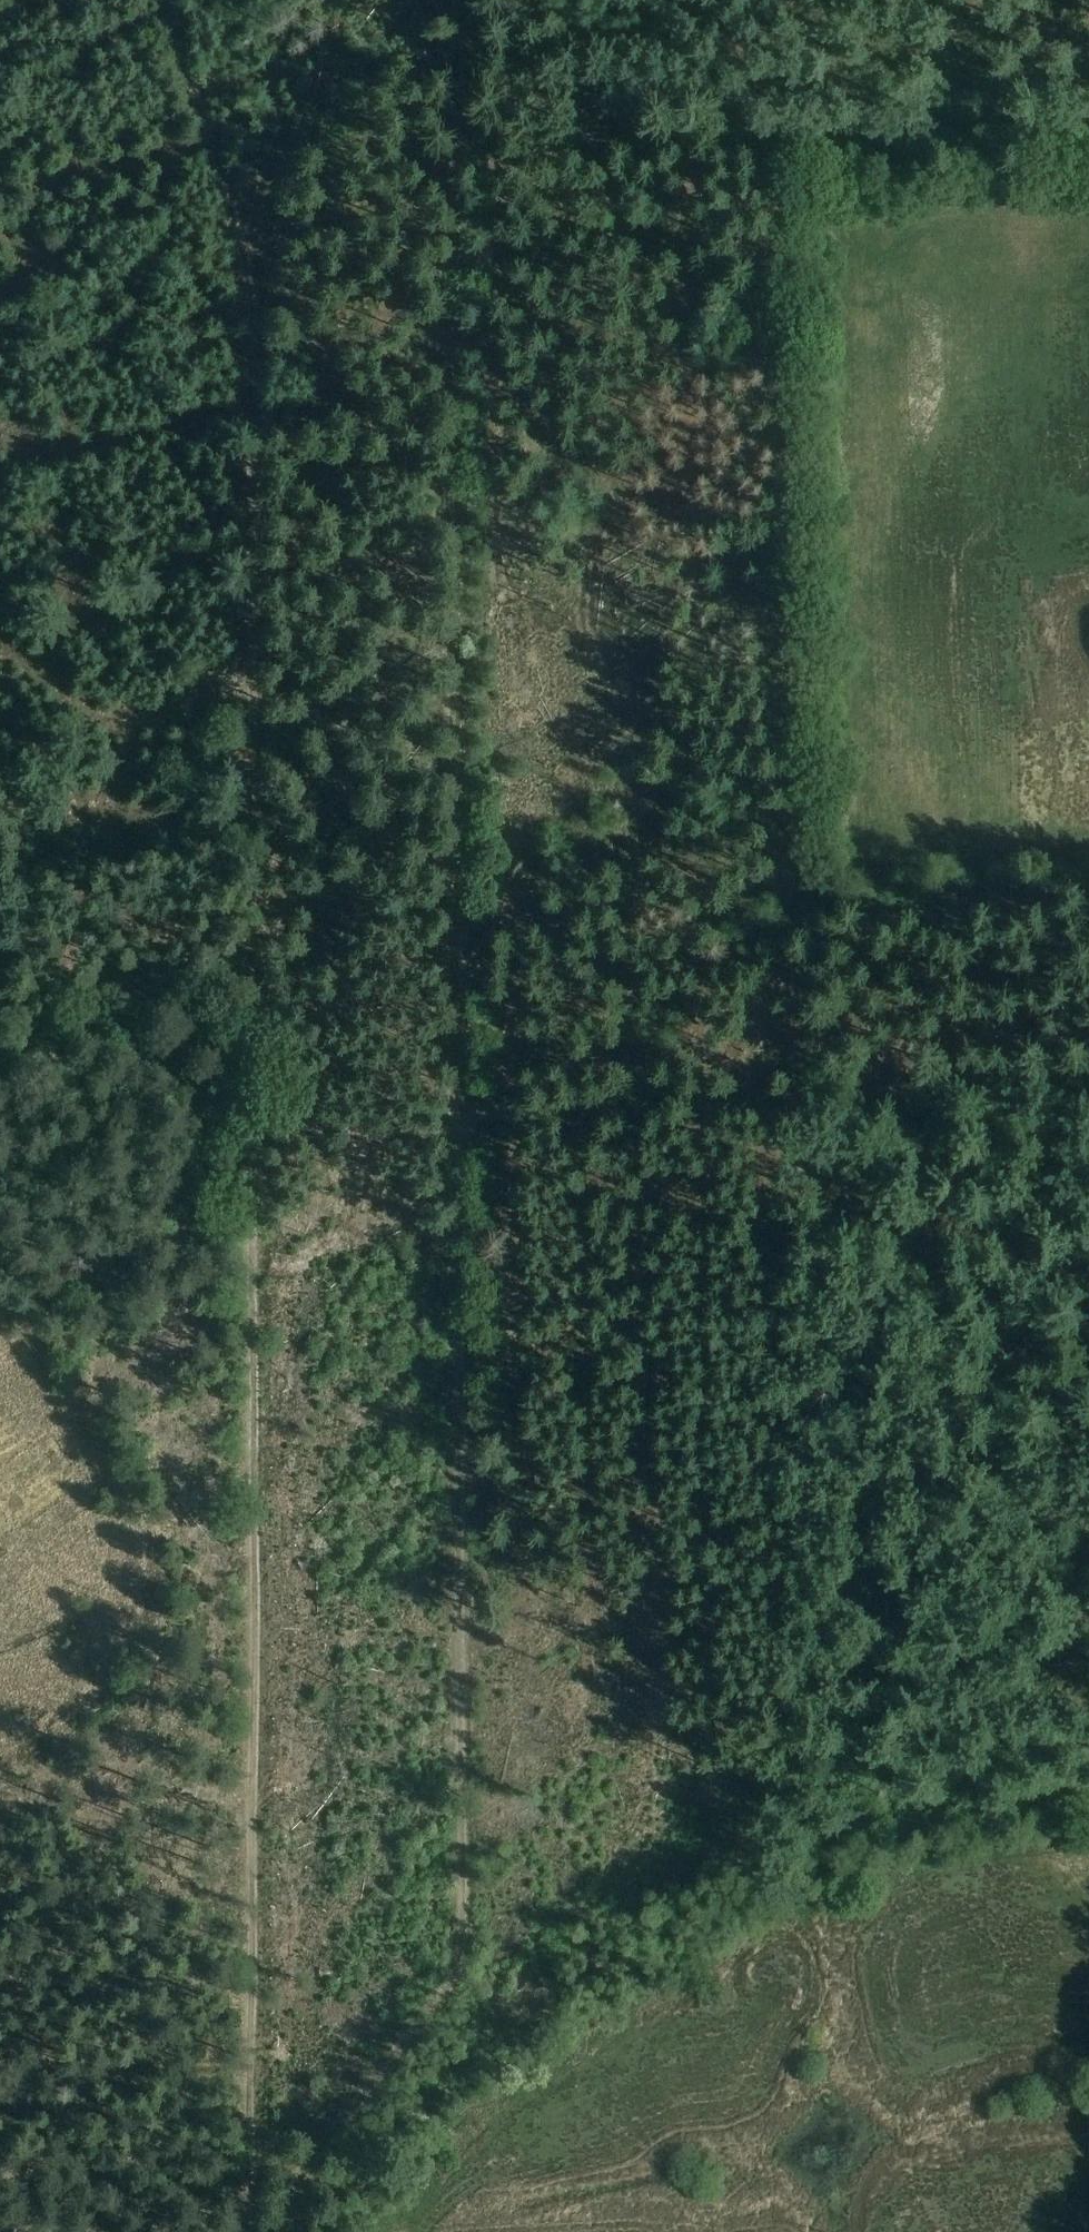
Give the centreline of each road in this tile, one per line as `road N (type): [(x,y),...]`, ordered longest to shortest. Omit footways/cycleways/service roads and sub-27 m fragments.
road 1 (track): [(454,1118),(1088,1070)]

